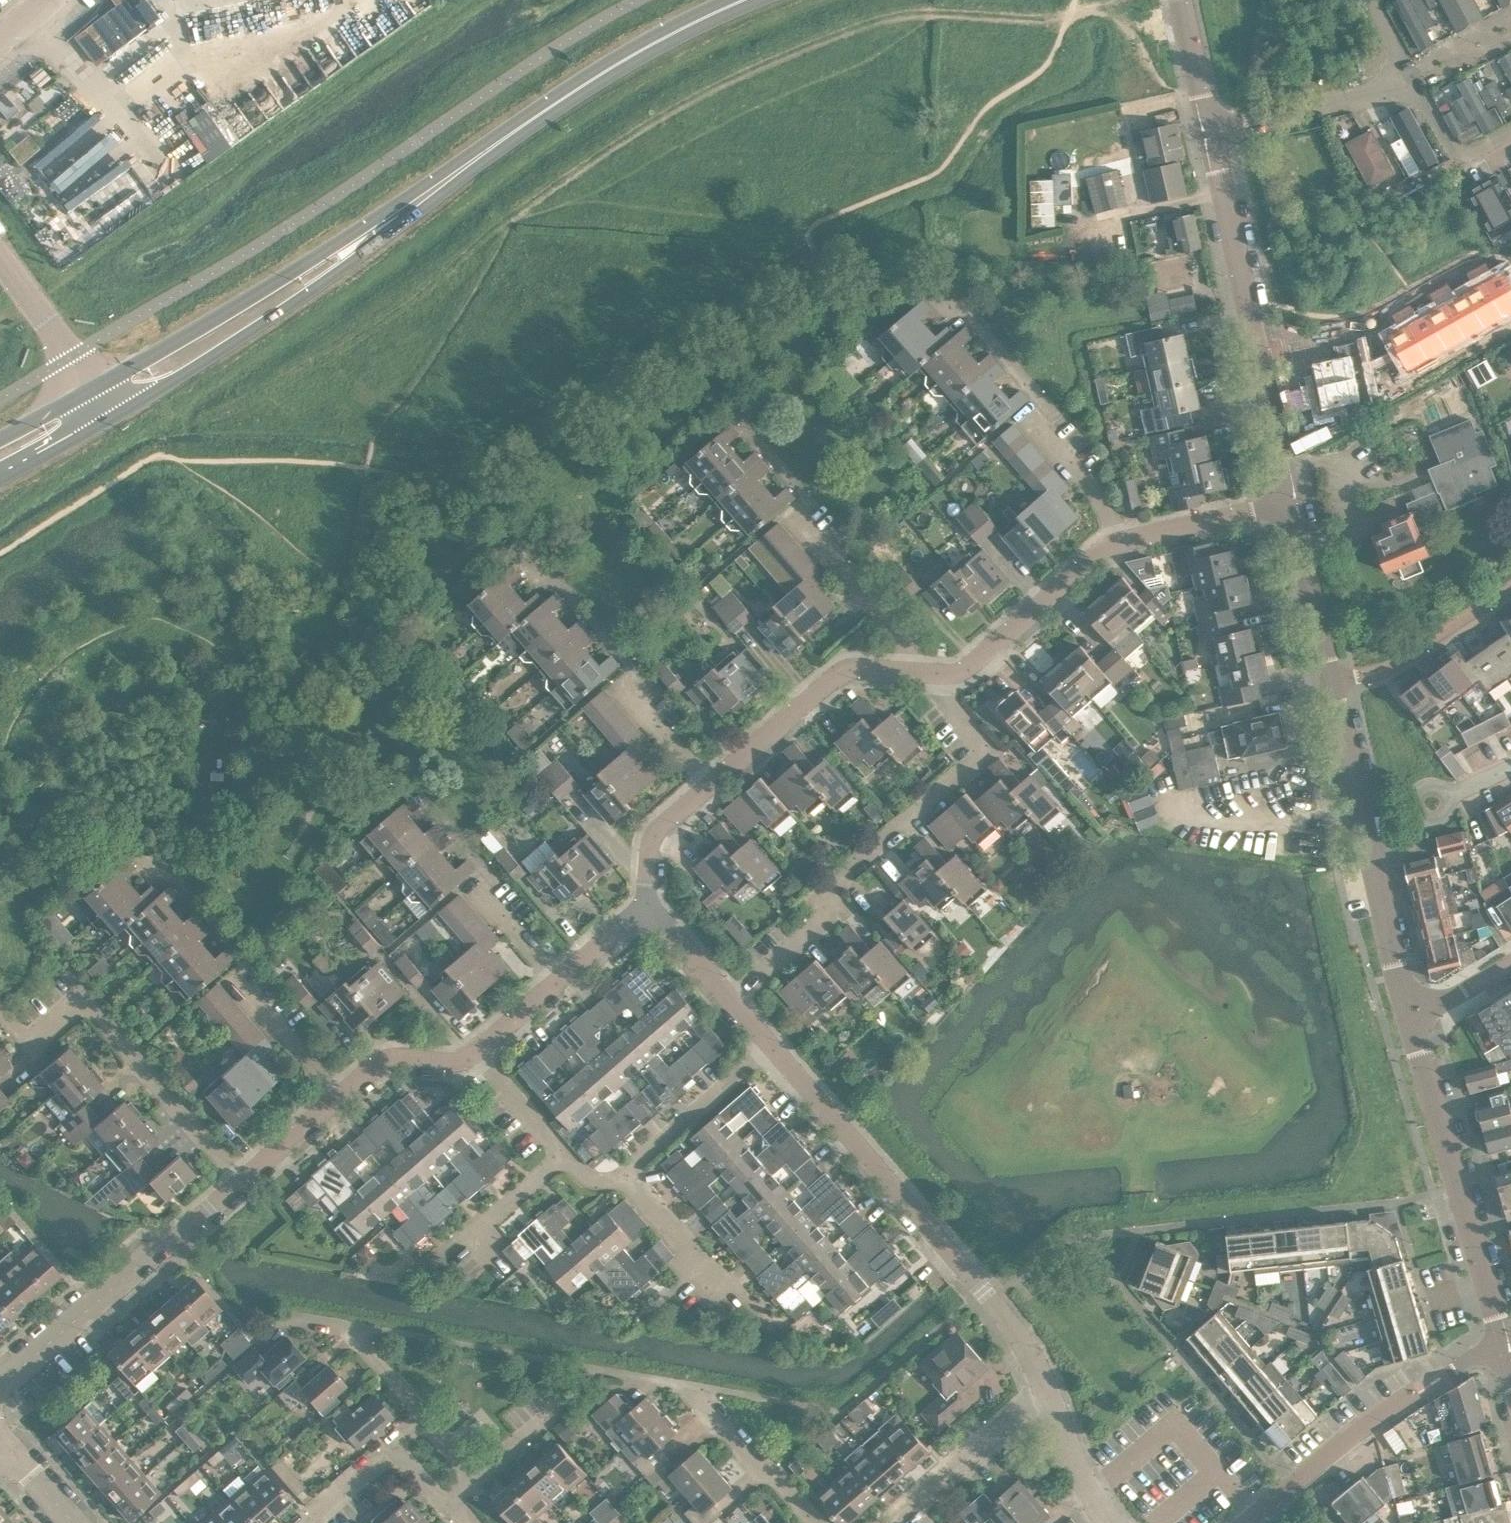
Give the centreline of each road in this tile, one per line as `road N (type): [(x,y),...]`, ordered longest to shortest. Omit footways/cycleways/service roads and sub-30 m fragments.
road 1 (primary): [(735,0),(576,92),(99,403)]
road 2 (residential): [(1408,1017),(1294,501)]
road 3 (residential): [(1048,1395),(993,1304),(767,1042)]
road 4 (residential): [(731,1003),(827,916),(844,874),(986,754),(953,713),(939,680)]
road 5 (residential): [(1294,501),(1210,132)]
road 6 (residential): [(1510,1376),(1408,1017)]
road 7 (residential): [(0,1030),(22,1056),(89,1003),(241,1196)]
road 8 (residential): [(0,1394),(241,1196)]
road 9 (residential): [(703,783),(845,671),(923,673)]
road 10 (residential): [(1122,540),(939,680)]
road 11 (residential): [(1247,1522),(1419,1390)]
road 12 (residential): [(923,673),(796,515)]
road 13 (residential): [(891,1522),(1048,1395)]
road 14 (residential): [(1210,132),(1313,113),(1402,76)]
road 15 (residential): [(628,1178),(767,1042)]
road 16 (residential): [(1122,540),(1294,501)]
road 17 (residential): [(809,1522),(695,1390)]
road 18 (unclassified): [(99,403),(0,260)]
road 19 (residential): [(433,1269),(563,1160)]
road 20 (residential): [(596,1375),(473,1481)]
road 21 (residential): [(338,1098),(235,977)]
road 22 (residential): [(1122,540),(1027,415)]
road 23 (residential): [(1402,76),(1449,148),(1473,156),(1510,136)]
road 24 (residential): [(338,1098),(377,1070),(478,1058)]
road 25 (residential): [(1113,1522),(1048,1395)]
road 26 (residential): [(645,905),(646,853),(703,783)]
road 27 (residential): [(715,1285),(628,1178)]
road 28 (residential): [(241,1196),(338,1098)]
road 29 (residential): [(1210,132),(1182,0)]
road 30 (residential): [(563,1160),(478,1058)]
road 31 (residential): [(703,783),(618,683)]
road 32 (residential): [(731,1003),(645,905)]
road 33 (residential): [(560,984),(473,888)]
road 34 (residential): [(425,1426),(347,1329)]

